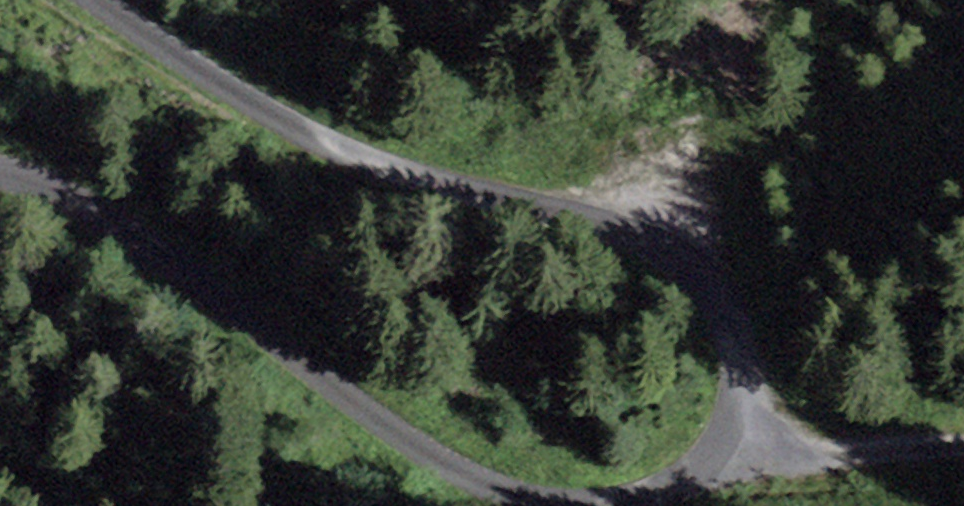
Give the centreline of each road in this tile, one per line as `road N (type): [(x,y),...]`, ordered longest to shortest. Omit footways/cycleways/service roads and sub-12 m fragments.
road 1 (track): [(579,505),(632,499),(672,483),(725,432),(736,384),(733,341),(701,281),(630,234),(315,138),(238,97),(97,0)]
road 2 (track): [(0,174),(118,222),(361,412),(428,453),(487,485),(569,505)]
road 3 (track): [(725,432),(830,452),(963,452)]

